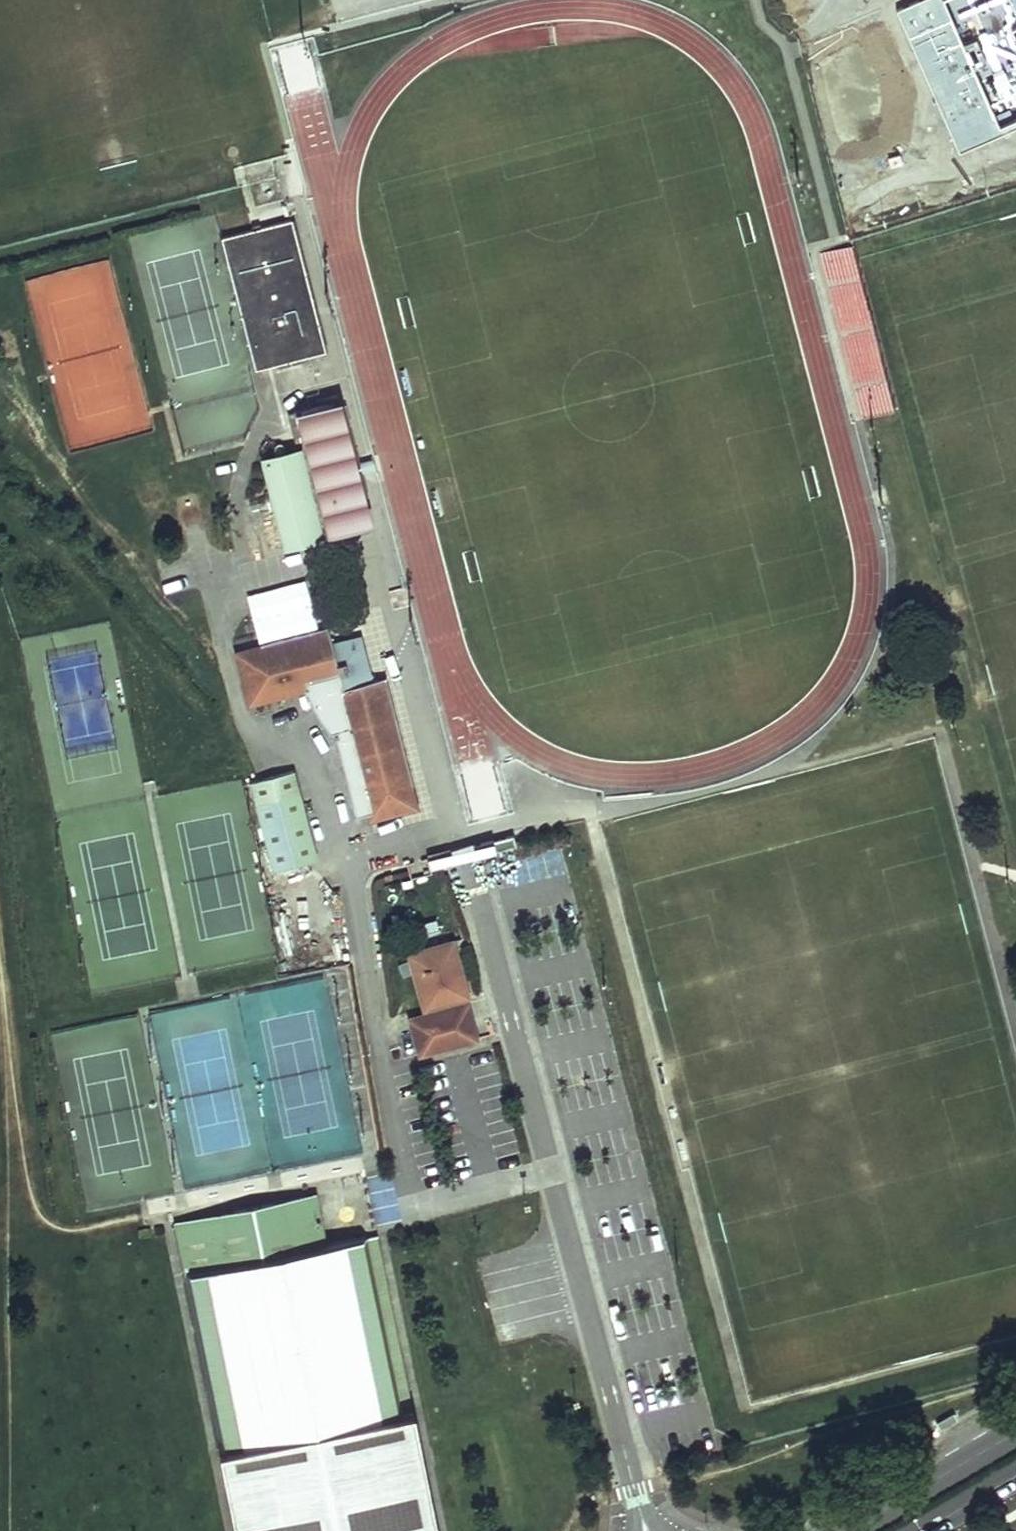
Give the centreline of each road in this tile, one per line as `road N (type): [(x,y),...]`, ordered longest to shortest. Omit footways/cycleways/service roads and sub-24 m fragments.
road 1 (secondary): [(1015,1434),(849,1530)]

